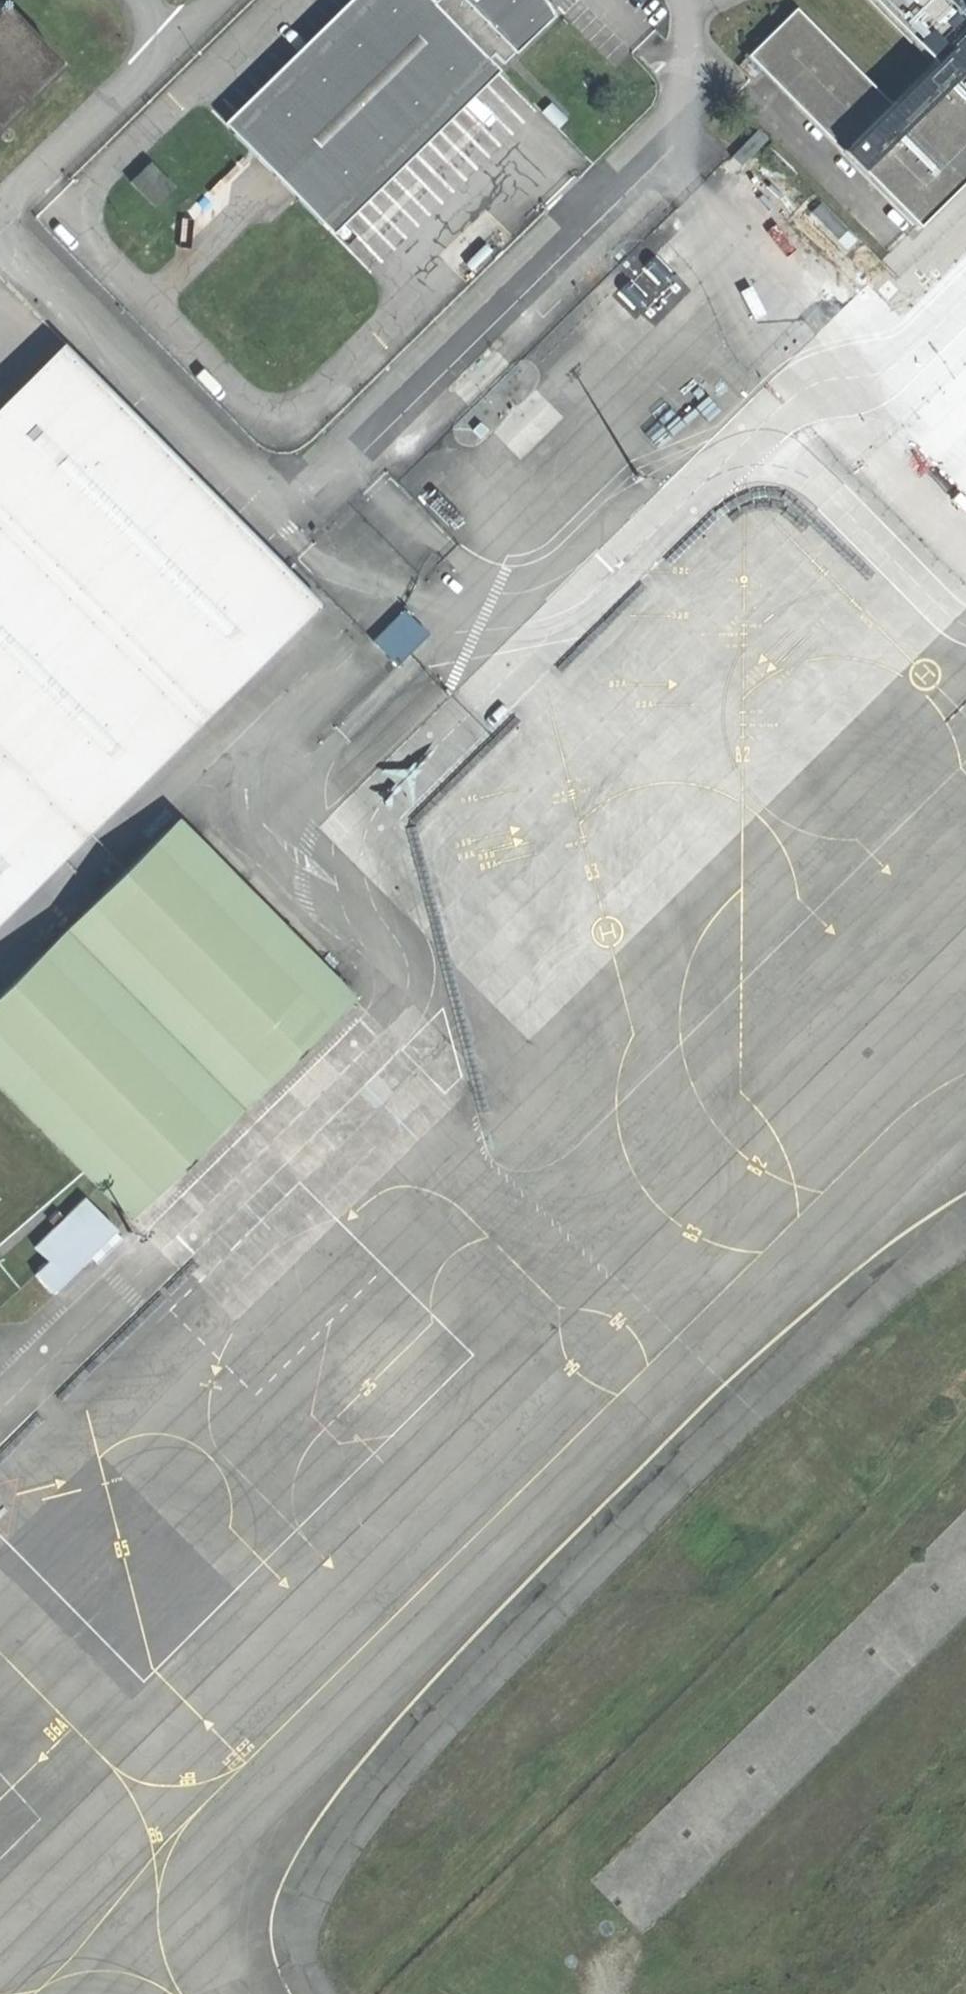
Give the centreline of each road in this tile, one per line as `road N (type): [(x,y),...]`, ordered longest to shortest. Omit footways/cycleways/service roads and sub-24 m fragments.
road 1 (unclassified): [(686,0),(699,95),(324,465),(276,479),(233,463),(0,231)]
road 2 (unclassified): [(0,217),(167,50)]

